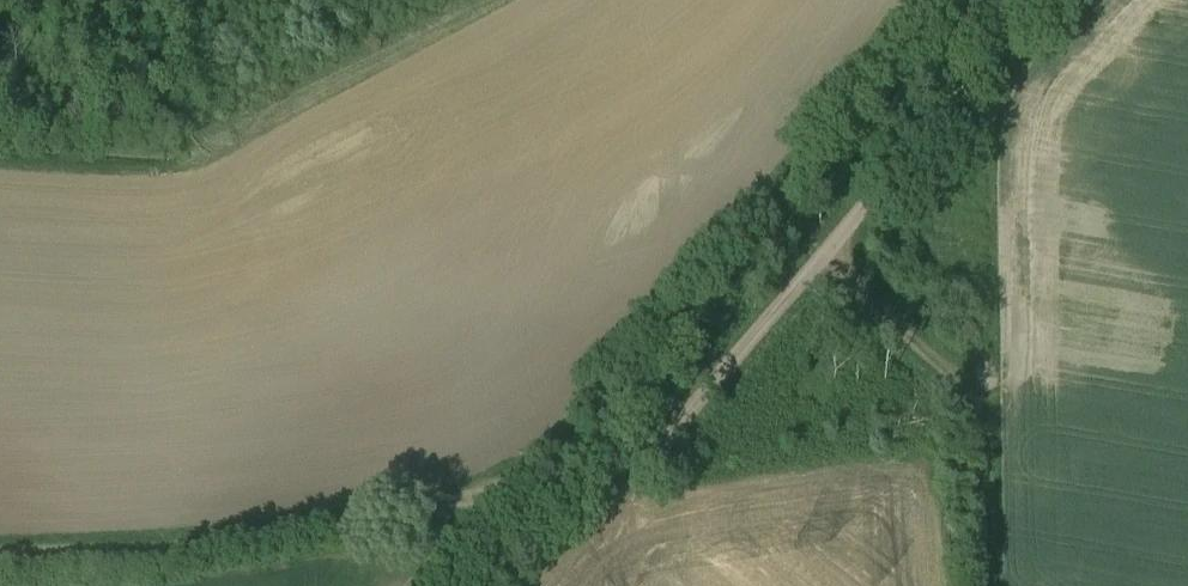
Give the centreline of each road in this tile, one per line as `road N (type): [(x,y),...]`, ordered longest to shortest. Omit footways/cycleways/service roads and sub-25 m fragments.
road 1 (track): [(607,464),(559,462),(461,504),(182,560),(0,564)]
road 2 (track): [(991,585),(974,417),(829,262)]
road 3 (track): [(1060,0),(829,262)]
road 4 (track): [(829,262),(656,461),(607,464)]
road 5 (track): [(607,464),(498,585)]

